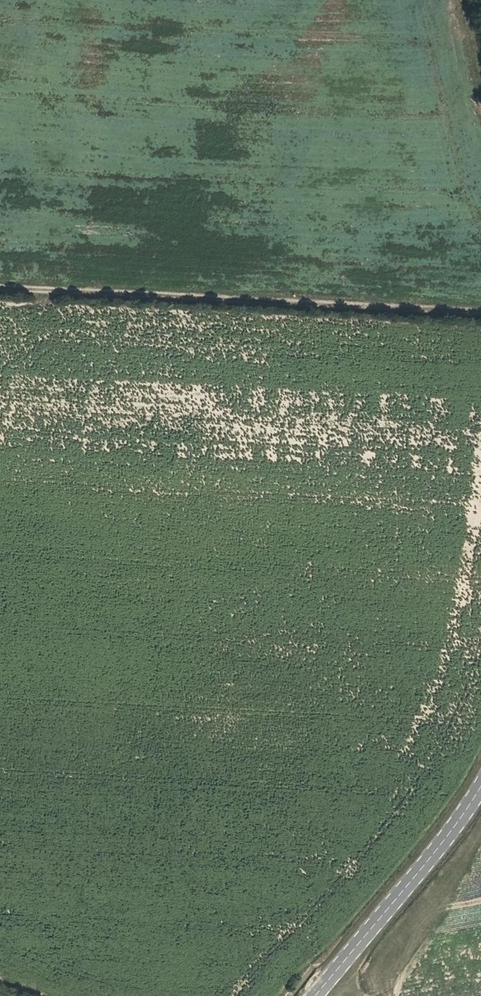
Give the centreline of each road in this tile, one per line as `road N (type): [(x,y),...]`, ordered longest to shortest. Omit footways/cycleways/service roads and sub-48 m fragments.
road 1 (track): [(480,314),(0,289)]
road 2 (tertiary): [(319,995),(480,794)]

